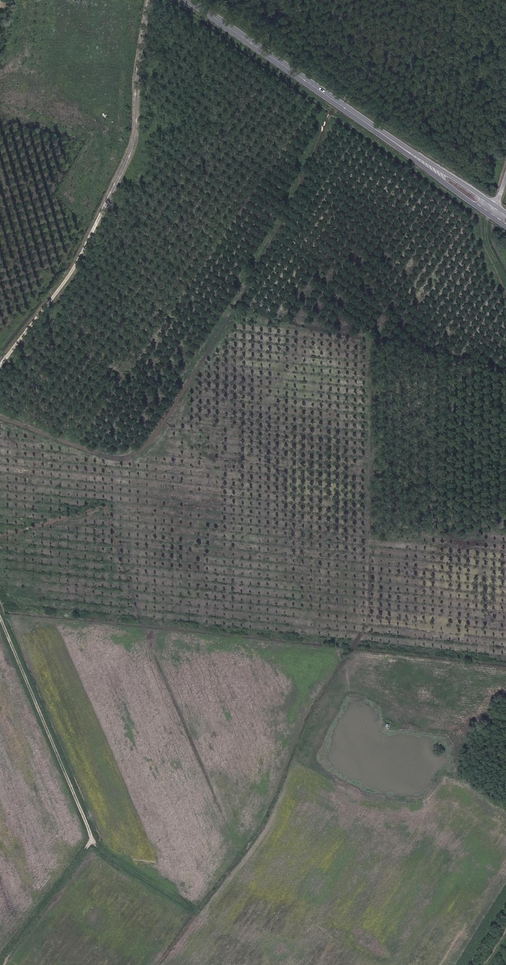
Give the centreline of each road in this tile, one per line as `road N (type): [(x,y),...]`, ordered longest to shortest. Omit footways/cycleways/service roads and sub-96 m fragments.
road 1 (track): [(101,850),(206,912),(275,821),(345,691),(454,734),(463,748),(461,781),(505,812)]
road 2 (unclassified): [(153,0),(134,148),(88,254),(0,369)]
road 3 (primary): [(406,148),(189,0)]
road 4 (unclassified): [(0,614),(101,850)]
road 5 (track): [(93,842),(0,963)]

